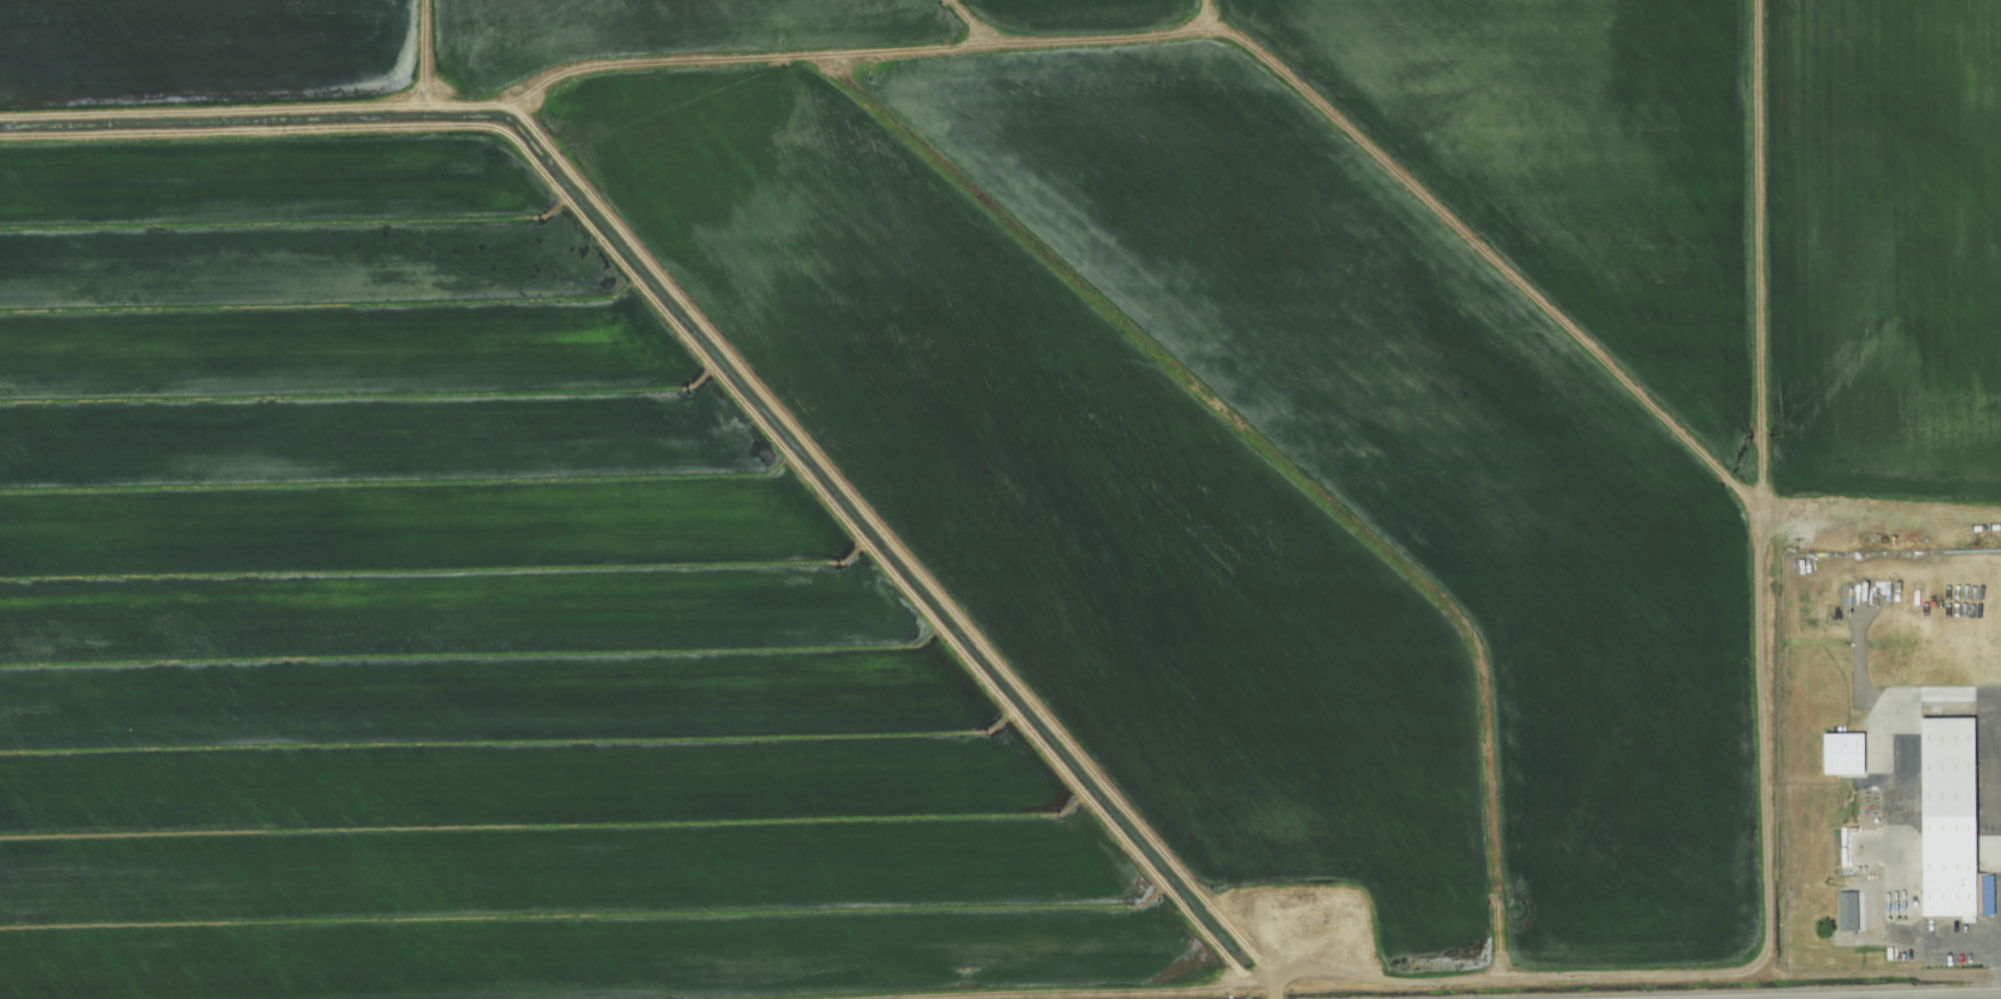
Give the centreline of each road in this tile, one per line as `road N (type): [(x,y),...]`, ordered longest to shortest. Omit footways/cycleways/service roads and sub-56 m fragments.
road 1 (tertiary): [(1853,998),(2000,995)]

